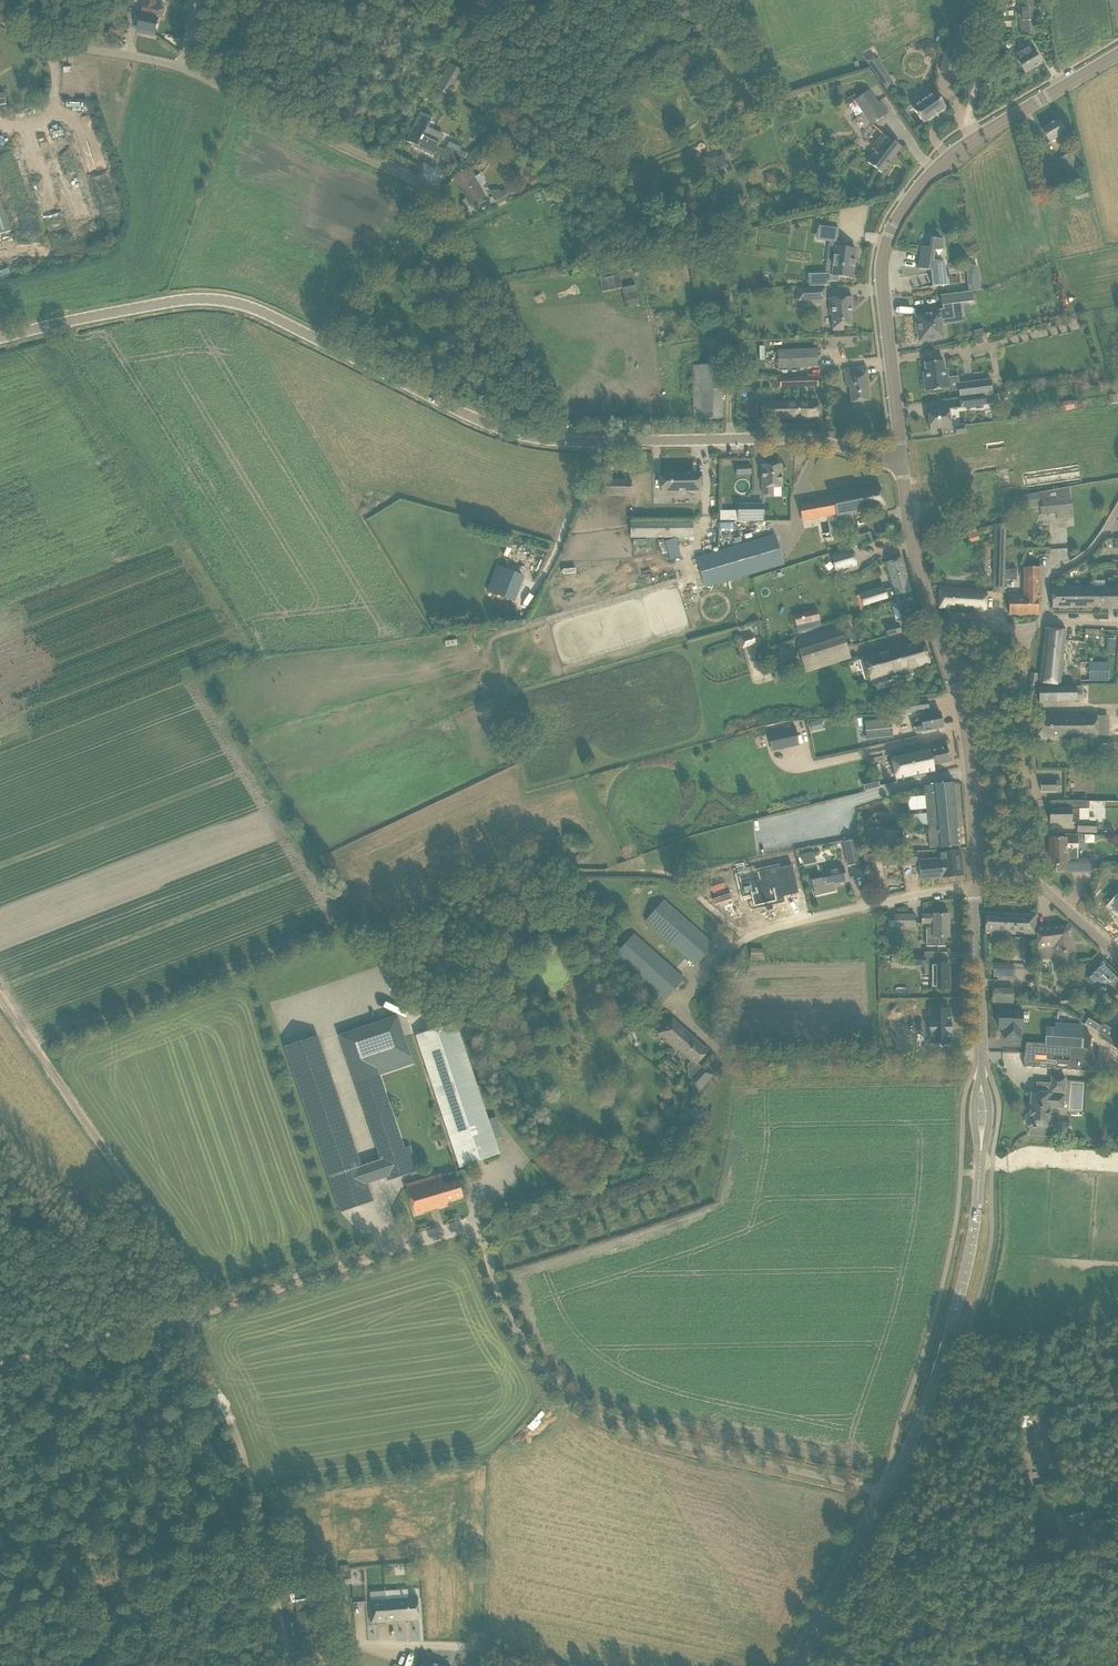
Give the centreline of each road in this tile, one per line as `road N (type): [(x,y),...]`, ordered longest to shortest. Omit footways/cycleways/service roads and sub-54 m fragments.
road 1 (unclassified): [(0,16),(56,46),(185,67),(423,182),(444,204),(567,439)]
road 2 (unclassified): [(567,439),(454,408),(225,299),(166,302),(0,338)]
road 3 (tertiary): [(901,464),(880,276),(897,215),(972,138),(1117,49)]
road 4 (unclassified): [(887,1493),(652,1432),(593,1406),(524,1342),(484,1244)]
road 5 (track): [(367,913),(438,942),(505,952),(528,940),(571,876),(643,869),(680,876),(745,938)]
road 6 (track): [(0,994),(211,1303)]
road 7 (tertiary): [(887,1493),(932,1391),(972,1241),(982,1143)]
road 8 (unclassified): [(901,464),(811,439),(567,439)]
road 9 (unclassified): [(685,1018),(717,1048),(744,1058),(980,1055)]
road 10 (track): [(484,1244),(474,1226),(426,1235),(211,1303)]
road 11 (track): [(0,1613),(213,1557),(256,1526)]
road 12 (tertiary): [(987,869),(976,853),(963,706),(935,621)]
road 13 (residential): [(1022,871),(1023,632)]
road 14 (residential): [(745,938),(777,924),(974,890)]
road 15 (track): [(256,1526),(233,1428),(182,1315)]
road 16 (track): [(211,1303),(0,1365)]
road 17 (tertiary): [(800,1665),(887,1493)]
road 18 (tertiary): [(980,1055),(974,890)]
road 19 (tertiary): [(935,621),(901,464)]
road 20 (track): [(989,0),(955,152)]
road 21 (track): [(256,1526),(291,1665)]
road 22 (residential): [(1047,620),(1048,575),(1091,545),(1117,514)]
road 23 (residential): [(1117,957),(1022,871)]

